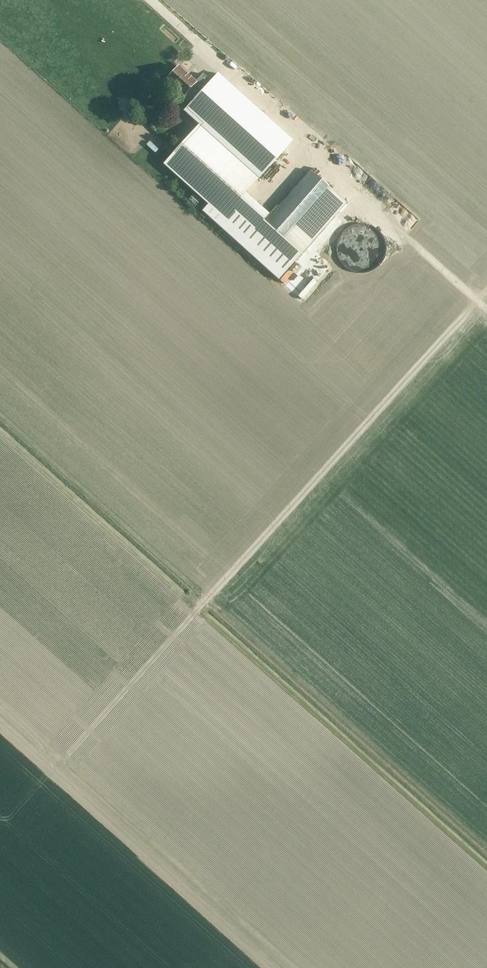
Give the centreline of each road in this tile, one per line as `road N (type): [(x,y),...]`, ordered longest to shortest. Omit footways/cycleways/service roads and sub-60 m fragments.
road 1 (track): [(148,0),(486,308)]
road 2 (track): [(486,289),(208,598)]

